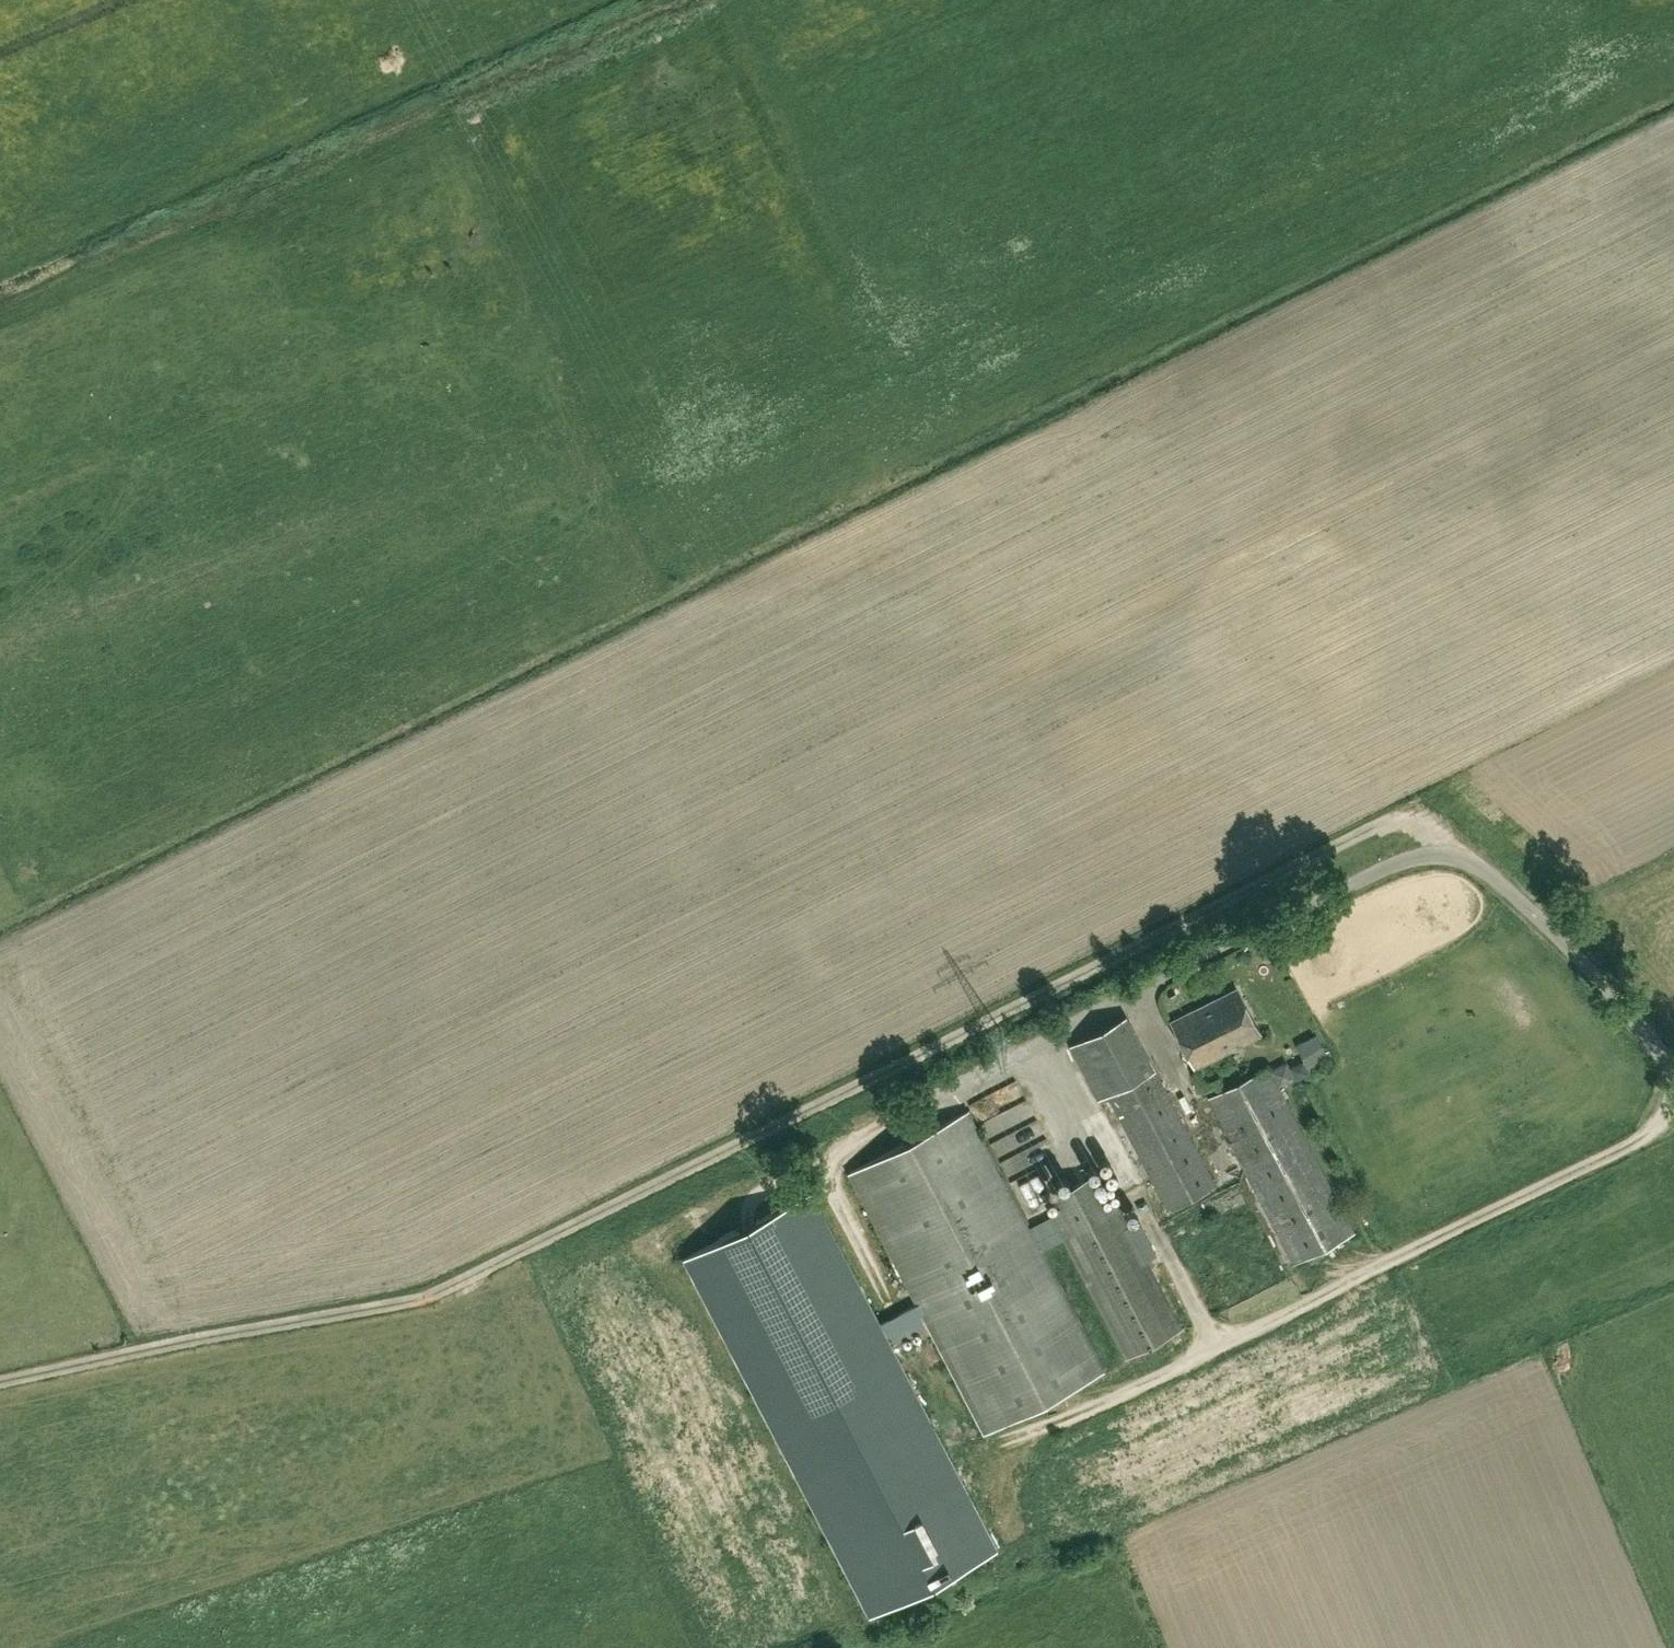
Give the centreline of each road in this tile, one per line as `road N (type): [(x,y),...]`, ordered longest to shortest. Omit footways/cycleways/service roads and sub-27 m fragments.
road 1 (track): [(1008,1443),(1673,1118)]

